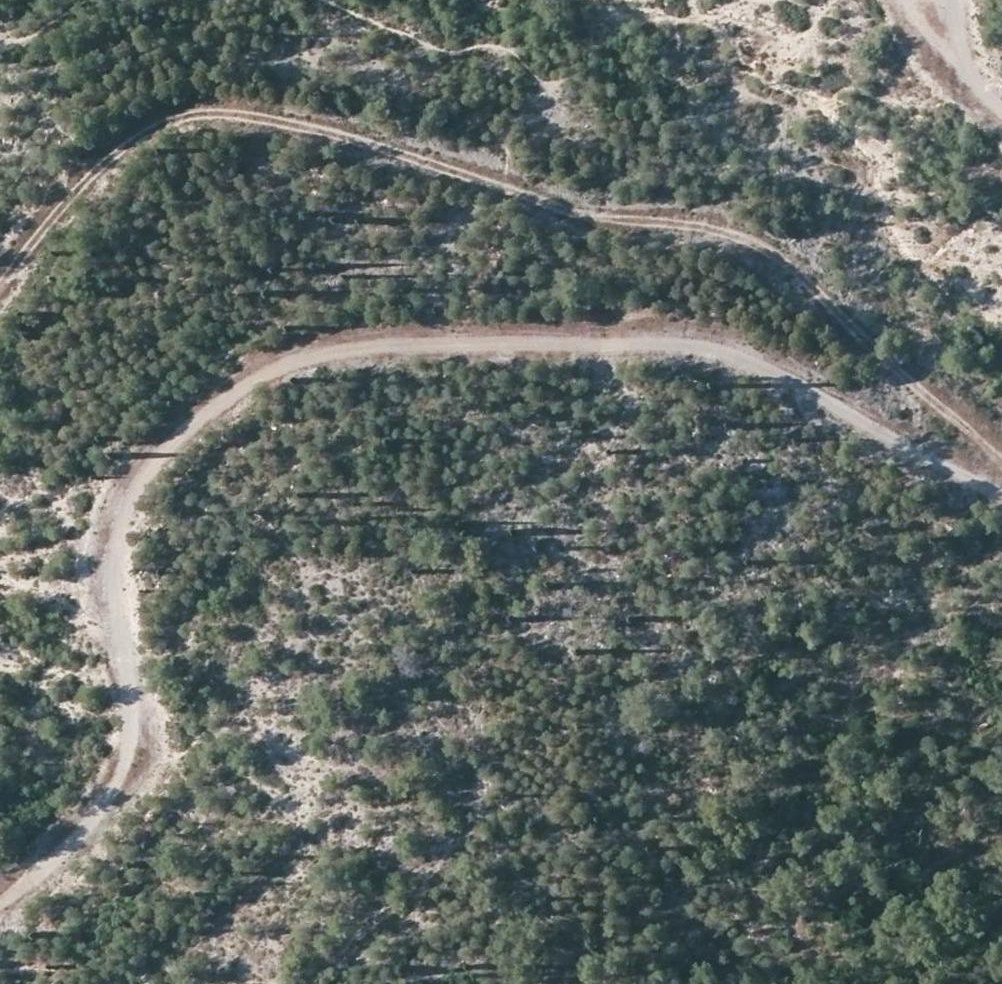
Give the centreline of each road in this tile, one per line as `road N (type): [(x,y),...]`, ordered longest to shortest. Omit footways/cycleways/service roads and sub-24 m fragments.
road 1 (track): [(1001,495),(733,356),(567,340),(312,351),(208,405),(139,479),(100,538),(132,687),(137,766),(86,826),(0,887)]
road 2 (track): [(903,0),(953,78),(993,107)]
road 3 (track): [(951,0),(1001,114)]

